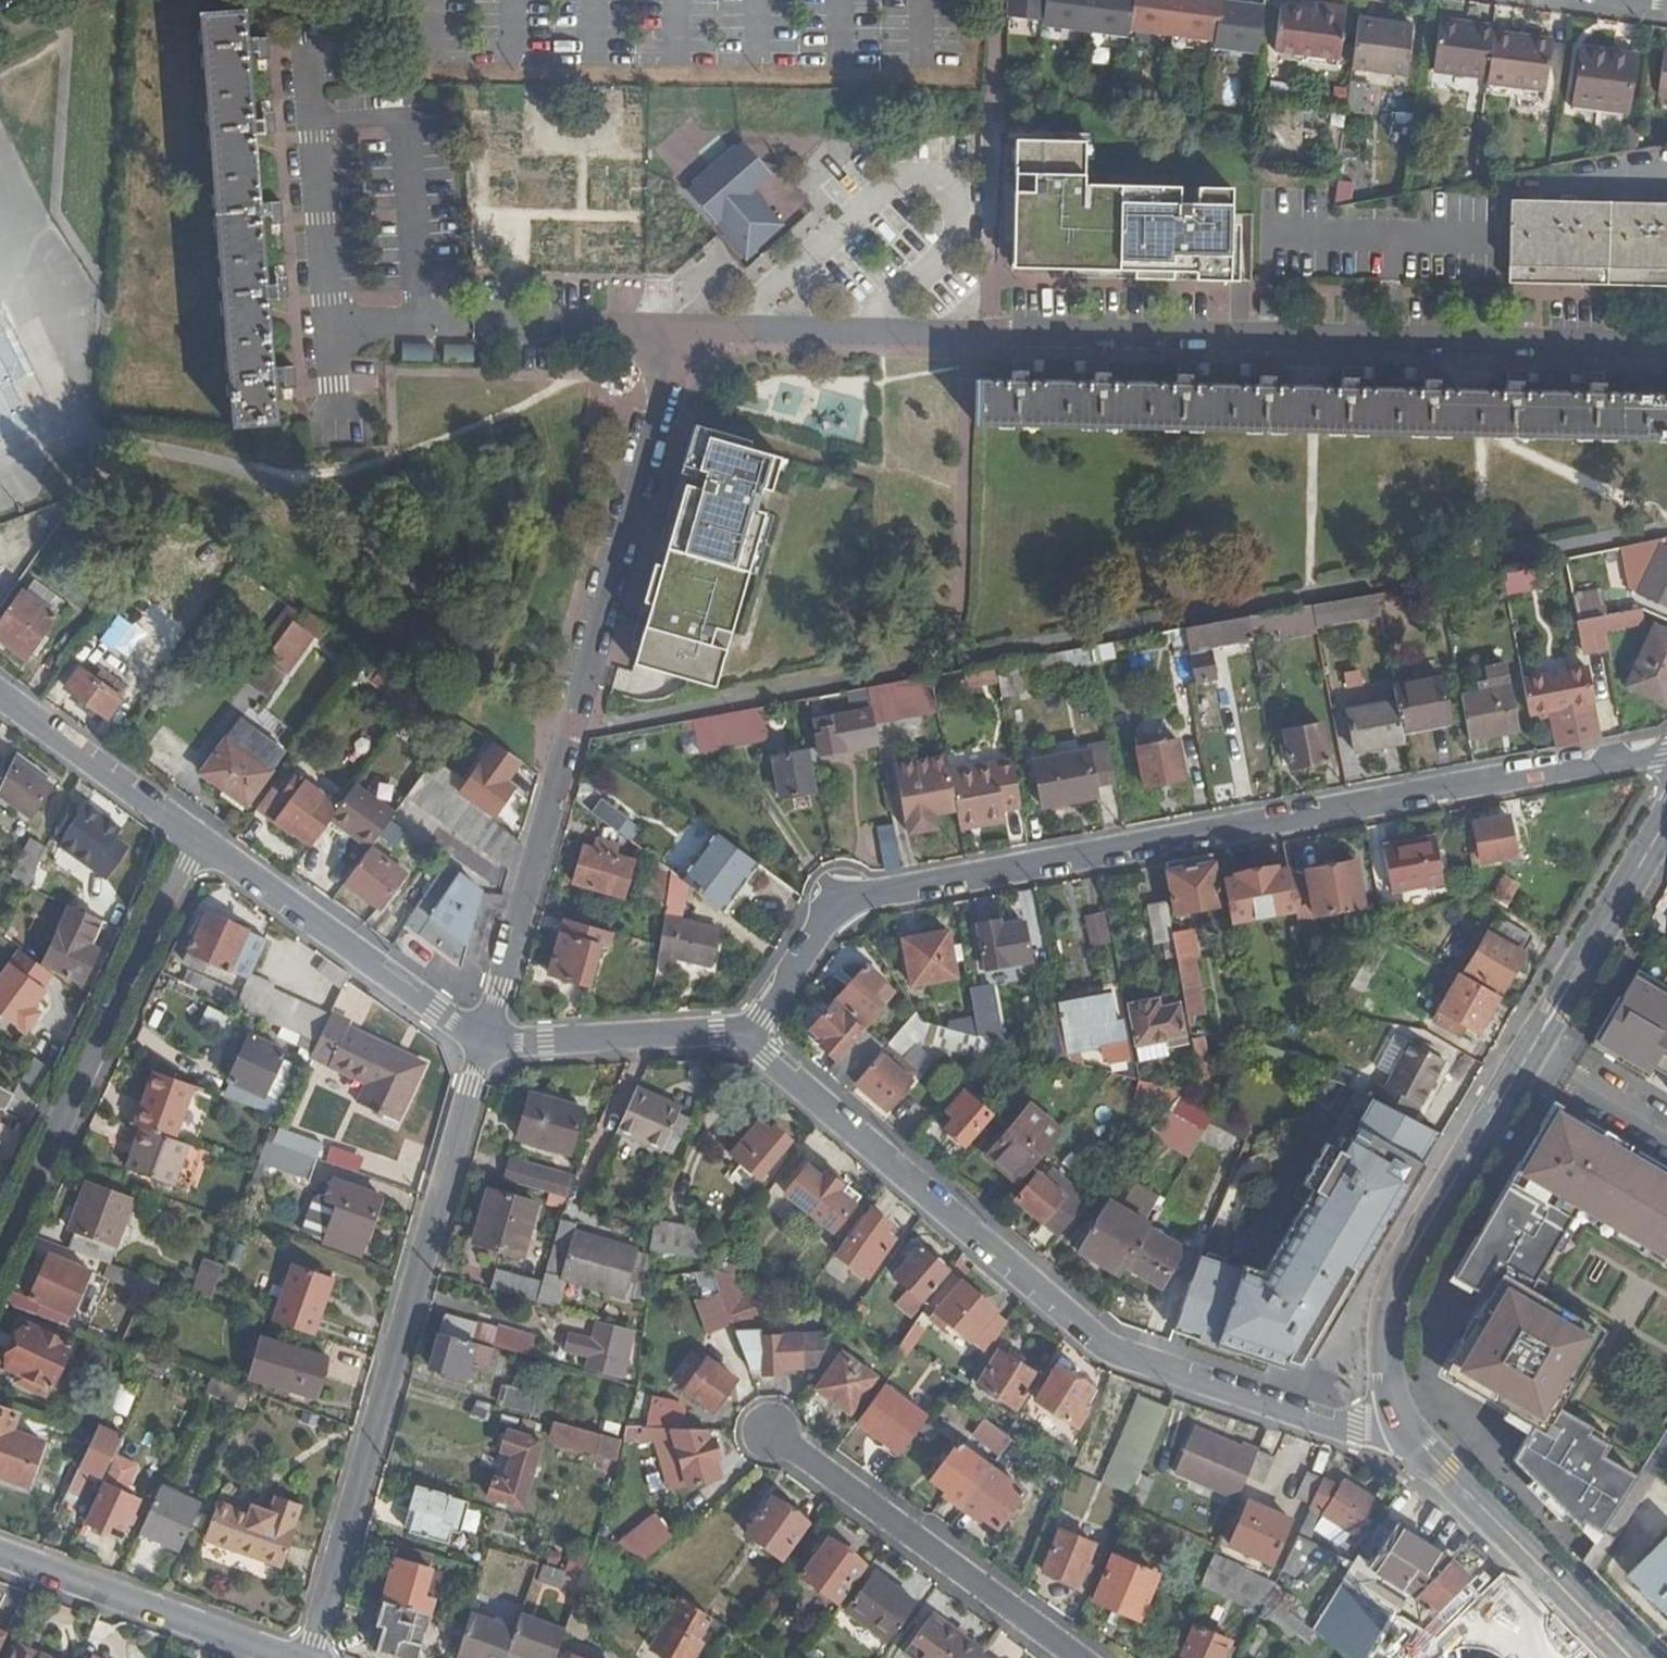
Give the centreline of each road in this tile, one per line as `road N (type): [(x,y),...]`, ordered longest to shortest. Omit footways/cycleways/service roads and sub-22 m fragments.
road 1 (residential): [(1666,753),(842,901),(749,1038)]
road 2 (residential): [(682,326),(1666,349)]
road 3 (residential): [(749,1038),(1112,1351),(1357,1433),(1414,1440)]
road 4 (residential): [(485,1039),(682,326)]
road 5 (tertiary): [(1666,820),(1403,1268),(1388,1313),(1387,1367),(1414,1440)]
road 6 (residential): [(309,1657),(485,1039)]
road 7 (residential): [(198,836),(0,1254)]
road 8 (residential): [(769,1429),(1079,1657)]
road 9 (residential): [(329,325),(682,326)]
road 10 (residential): [(198,836),(485,1039)]
road 11 (residential): [(0,1551),(293,1657)]
road 12 (tertiary): [(1414,1440),(1630,1657)]
road 13 (residential): [(308,50),(329,325)]
road 14 (residential): [(485,1039),(749,1038)]
road 15 (residential): [(0,694),(198,836)]

